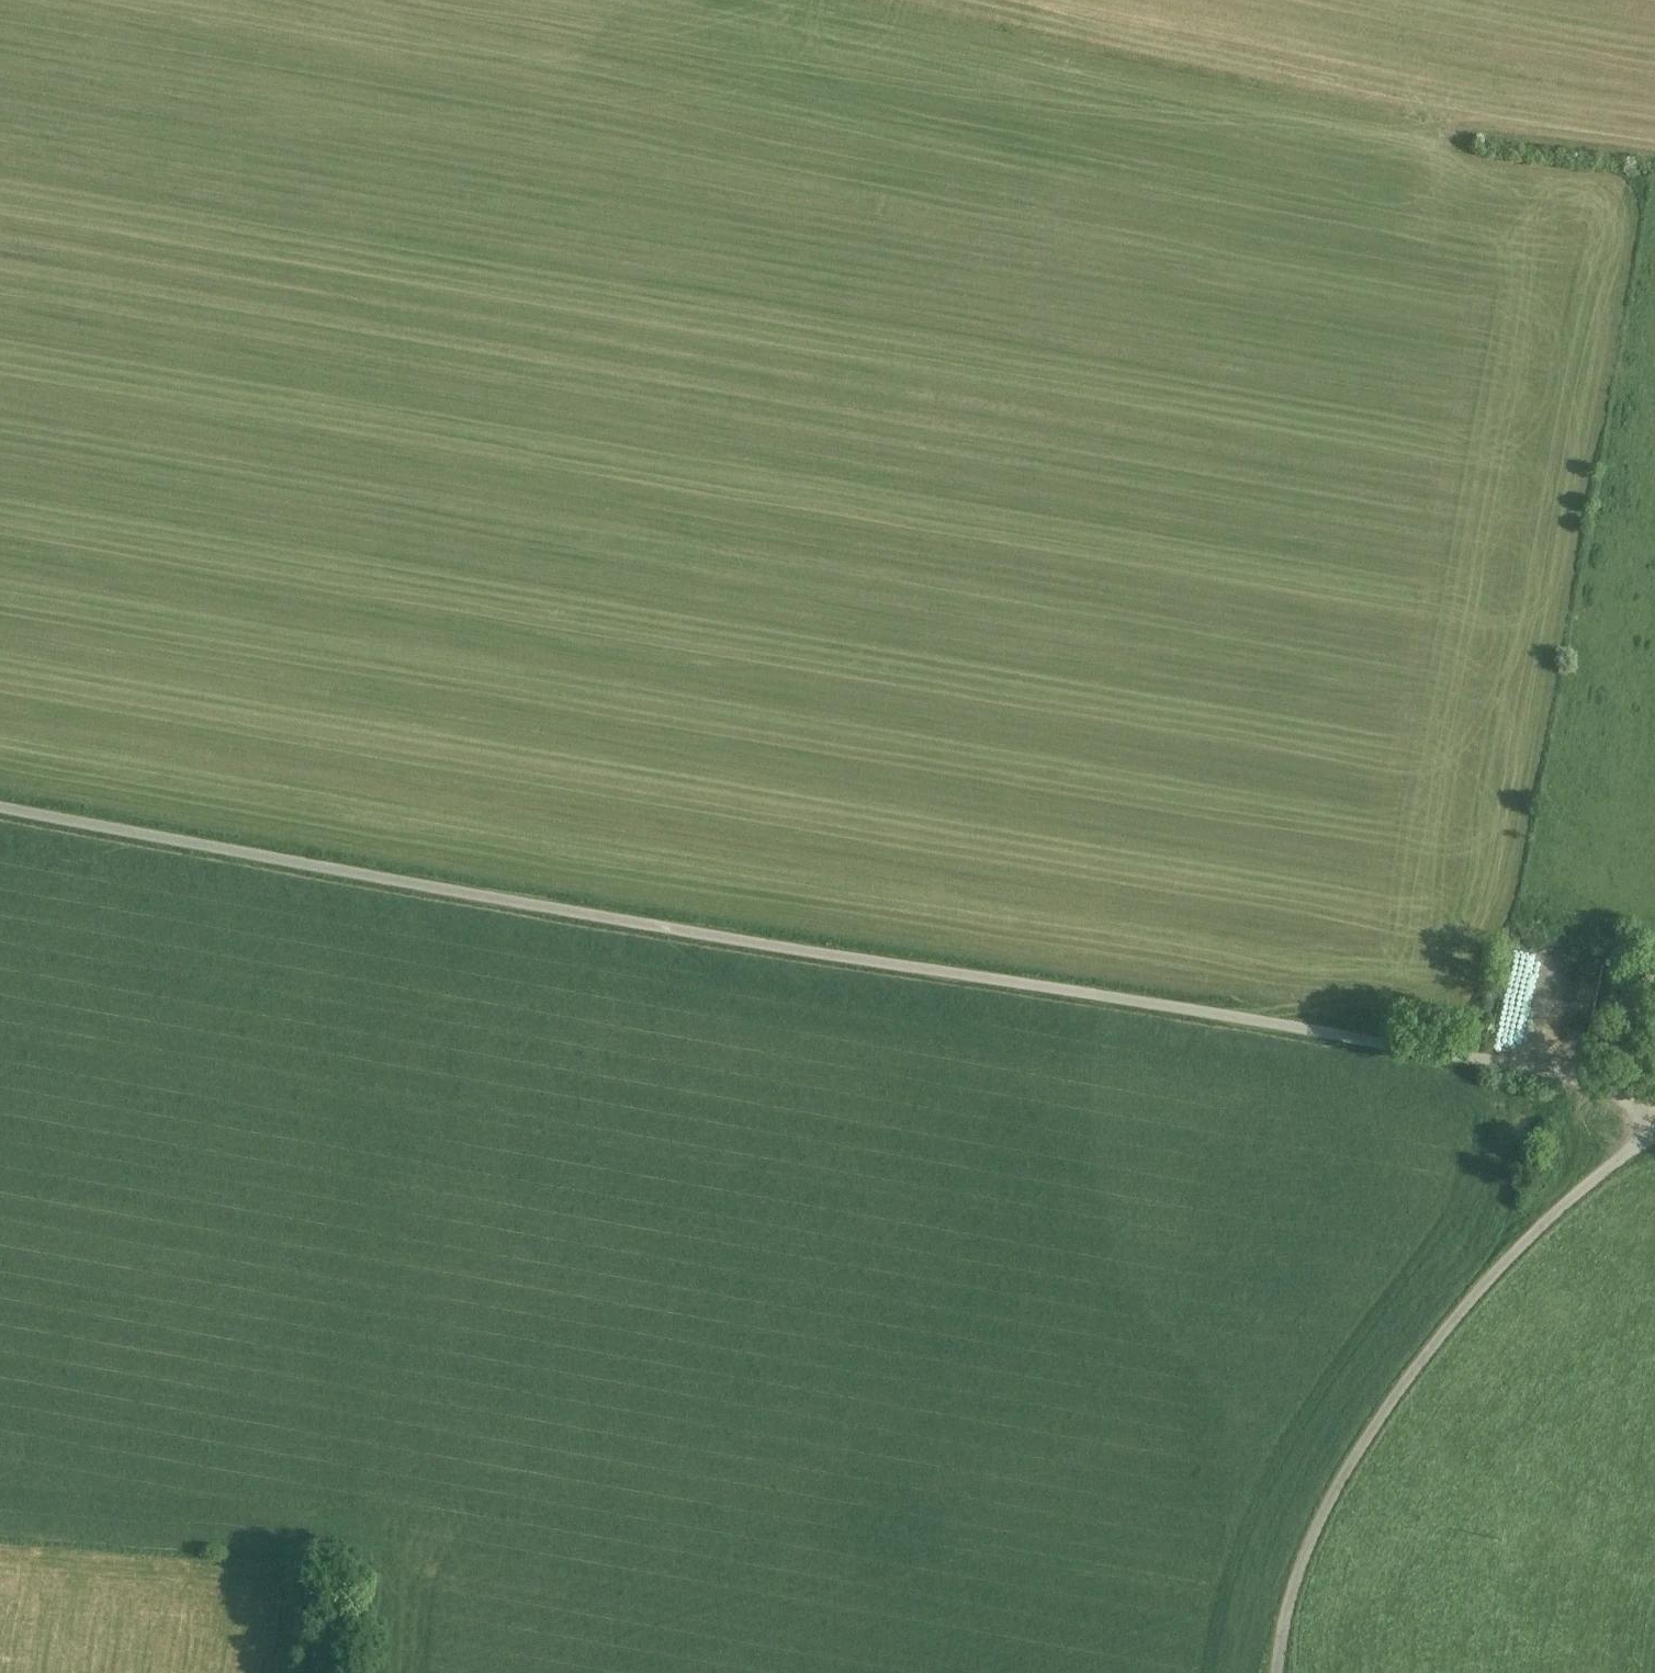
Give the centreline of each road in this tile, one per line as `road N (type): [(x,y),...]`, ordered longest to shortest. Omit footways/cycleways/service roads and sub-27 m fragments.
road 1 (unclassified): [(1654,1102),(1484,1056),(450,891),(0,809)]
road 2 (unclassified): [(1654,1133),(1519,1251),(1410,1382),(1312,1538),(1280,1672)]

